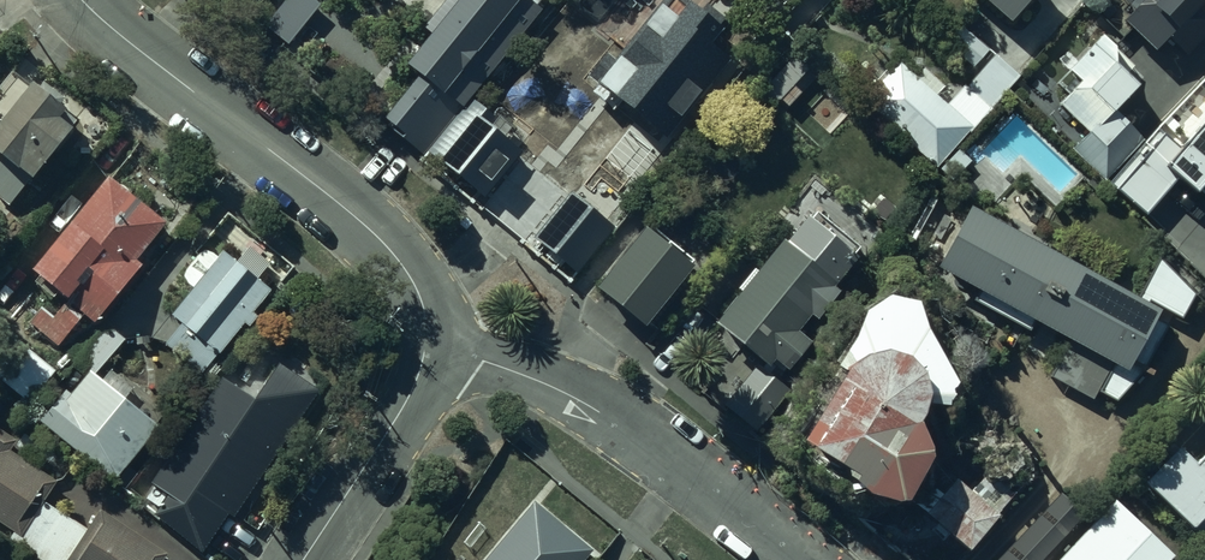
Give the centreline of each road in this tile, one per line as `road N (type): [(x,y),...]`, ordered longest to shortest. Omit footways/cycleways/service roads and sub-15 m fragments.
road 1 (residential): [(83,0),(378,237),(415,285),(425,311),(425,353)]
road 2 (residential): [(425,353),(484,361),(581,400),(647,441),(789,559)]
road 3 (residential): [(425,353),(405,406),(305,559)]

